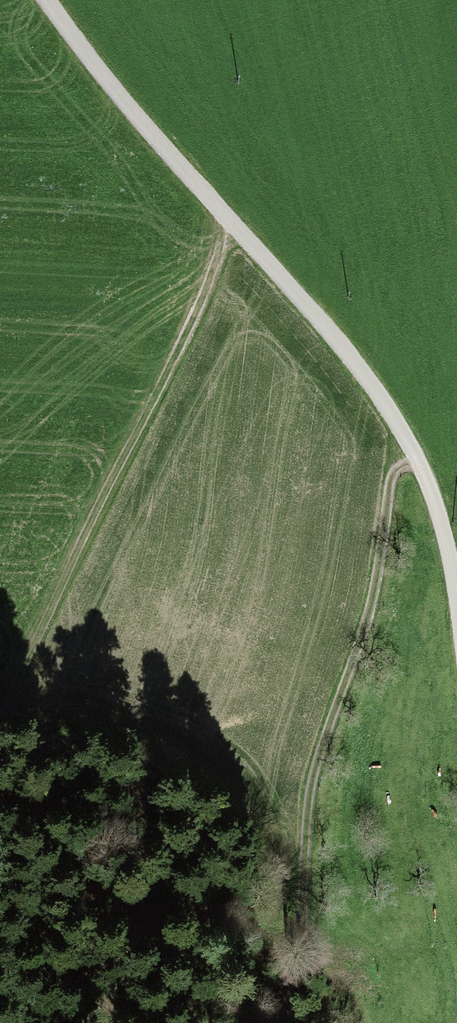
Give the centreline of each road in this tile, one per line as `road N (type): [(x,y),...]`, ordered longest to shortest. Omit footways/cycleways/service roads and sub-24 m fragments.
road 1 (unclassified): [(456,590),(421,464),(375,389),(142,124),(47,0)]
road 2 (track): [(263,1022),(299,953),(314,779),(380,576),(390,484),(400,467),(421,464)]
road 3 (track): [(0,719),(192,321),(228,219)]

